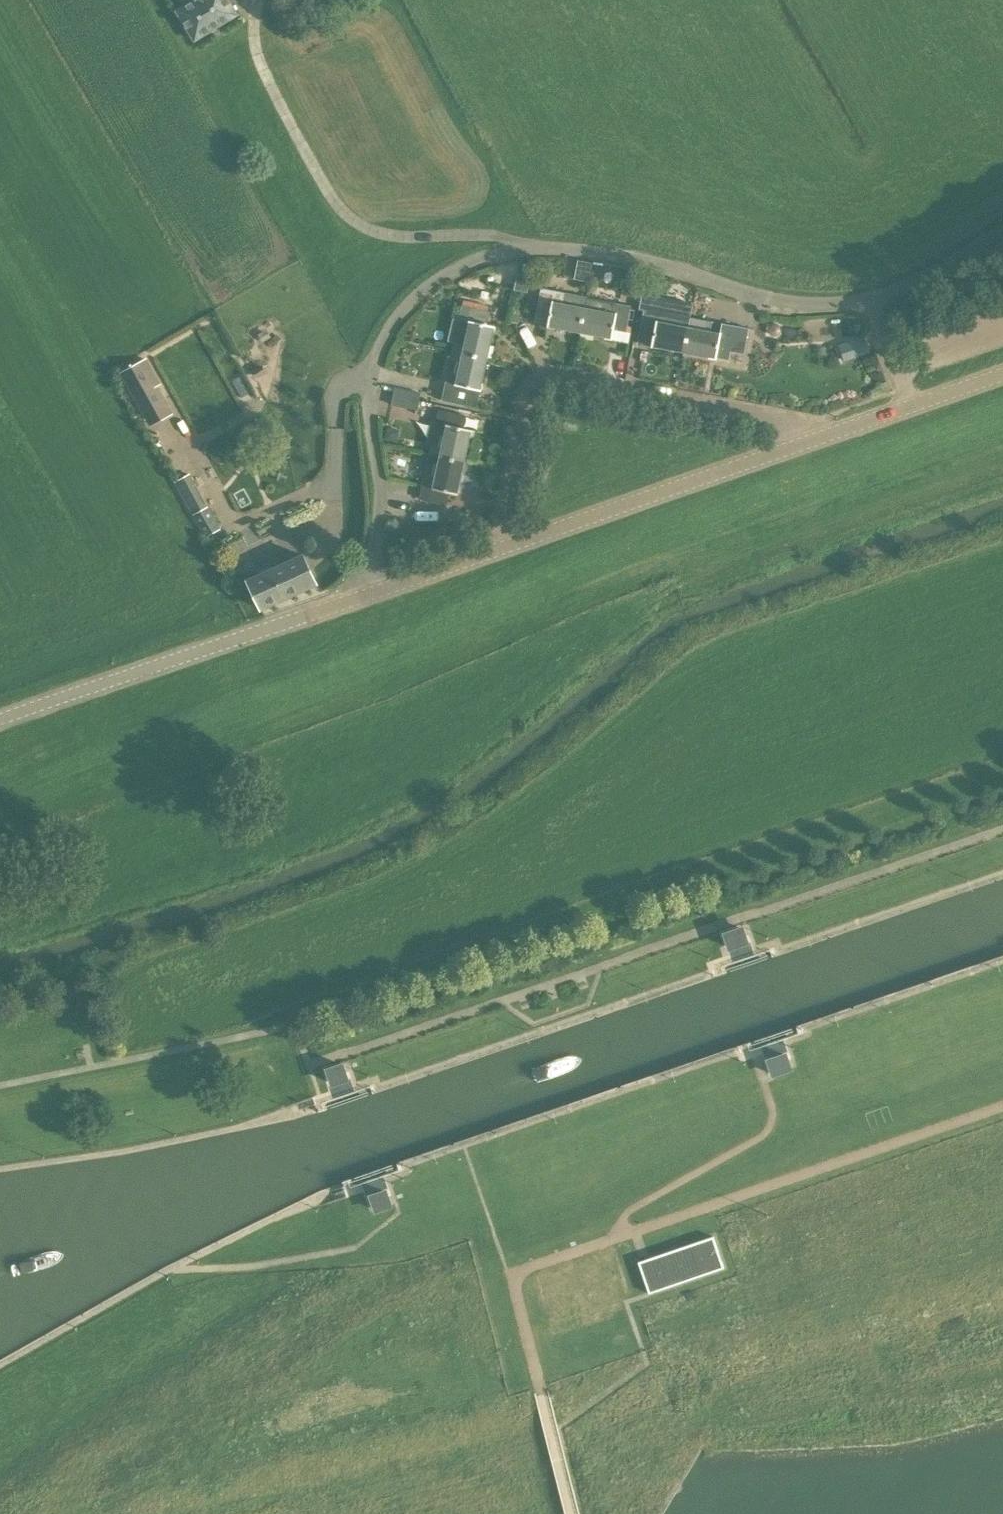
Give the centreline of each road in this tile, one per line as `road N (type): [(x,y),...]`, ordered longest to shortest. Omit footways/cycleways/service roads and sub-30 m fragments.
road 1 (track): [(0,1085),(291,1026),(309,1064),(1002,828)]
road 2 (unclassified): [(373,593),(382,495),(371,421),(373,360),(397,317),(451,270),(498,252),(592,251),(682,267),(771,299),(829,302),(877,297),(1002,231)]
road 3 (residential): [(498,549),(534,375),(840,431)]
road 4 (tertiary): [(0,720),(373,593)]
road 5 (tertiary): [(498,549),(840,431)]
road 6 (tertiary): [(840,431),(1002,374)]
road 7 (tertiary): [(373,593),(498,549)]

